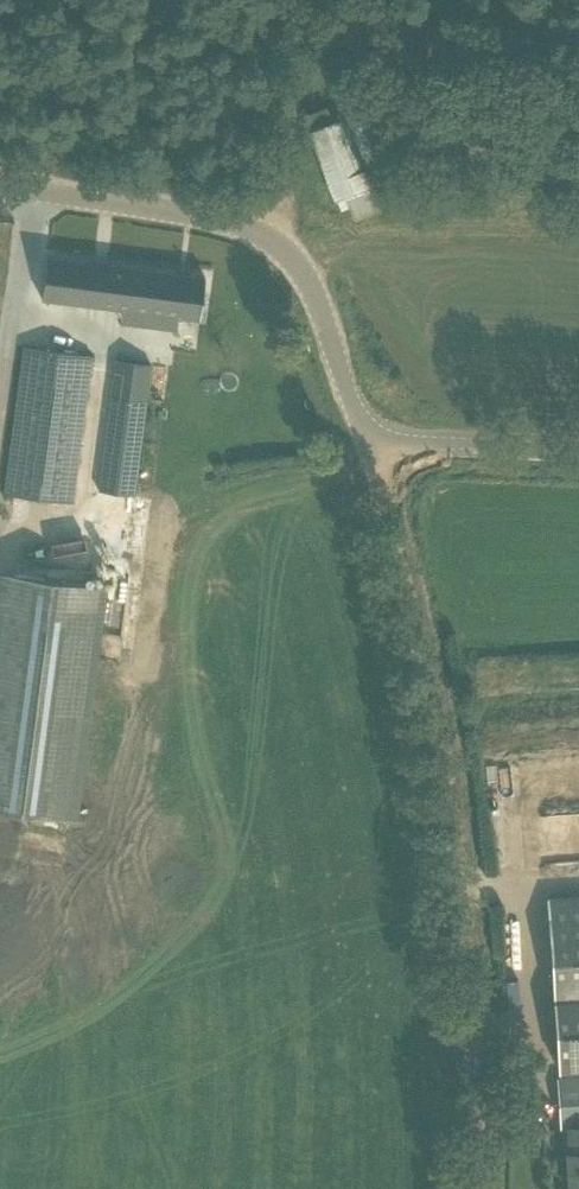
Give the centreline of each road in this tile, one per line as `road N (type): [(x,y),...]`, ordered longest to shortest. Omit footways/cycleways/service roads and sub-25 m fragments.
road 1 (unclassified): [(479,1188),(446,785),(368,442)]
road 2 (tertiary): [(0,189),(209,218),(262,235)]
road 3 (track): [(300,0),(262,235)]
road 4 (tertiary): [(368,442),(310,294),(283,249),(262,235)]
road 5 (tertiary): [(368,442),(578,450)]

